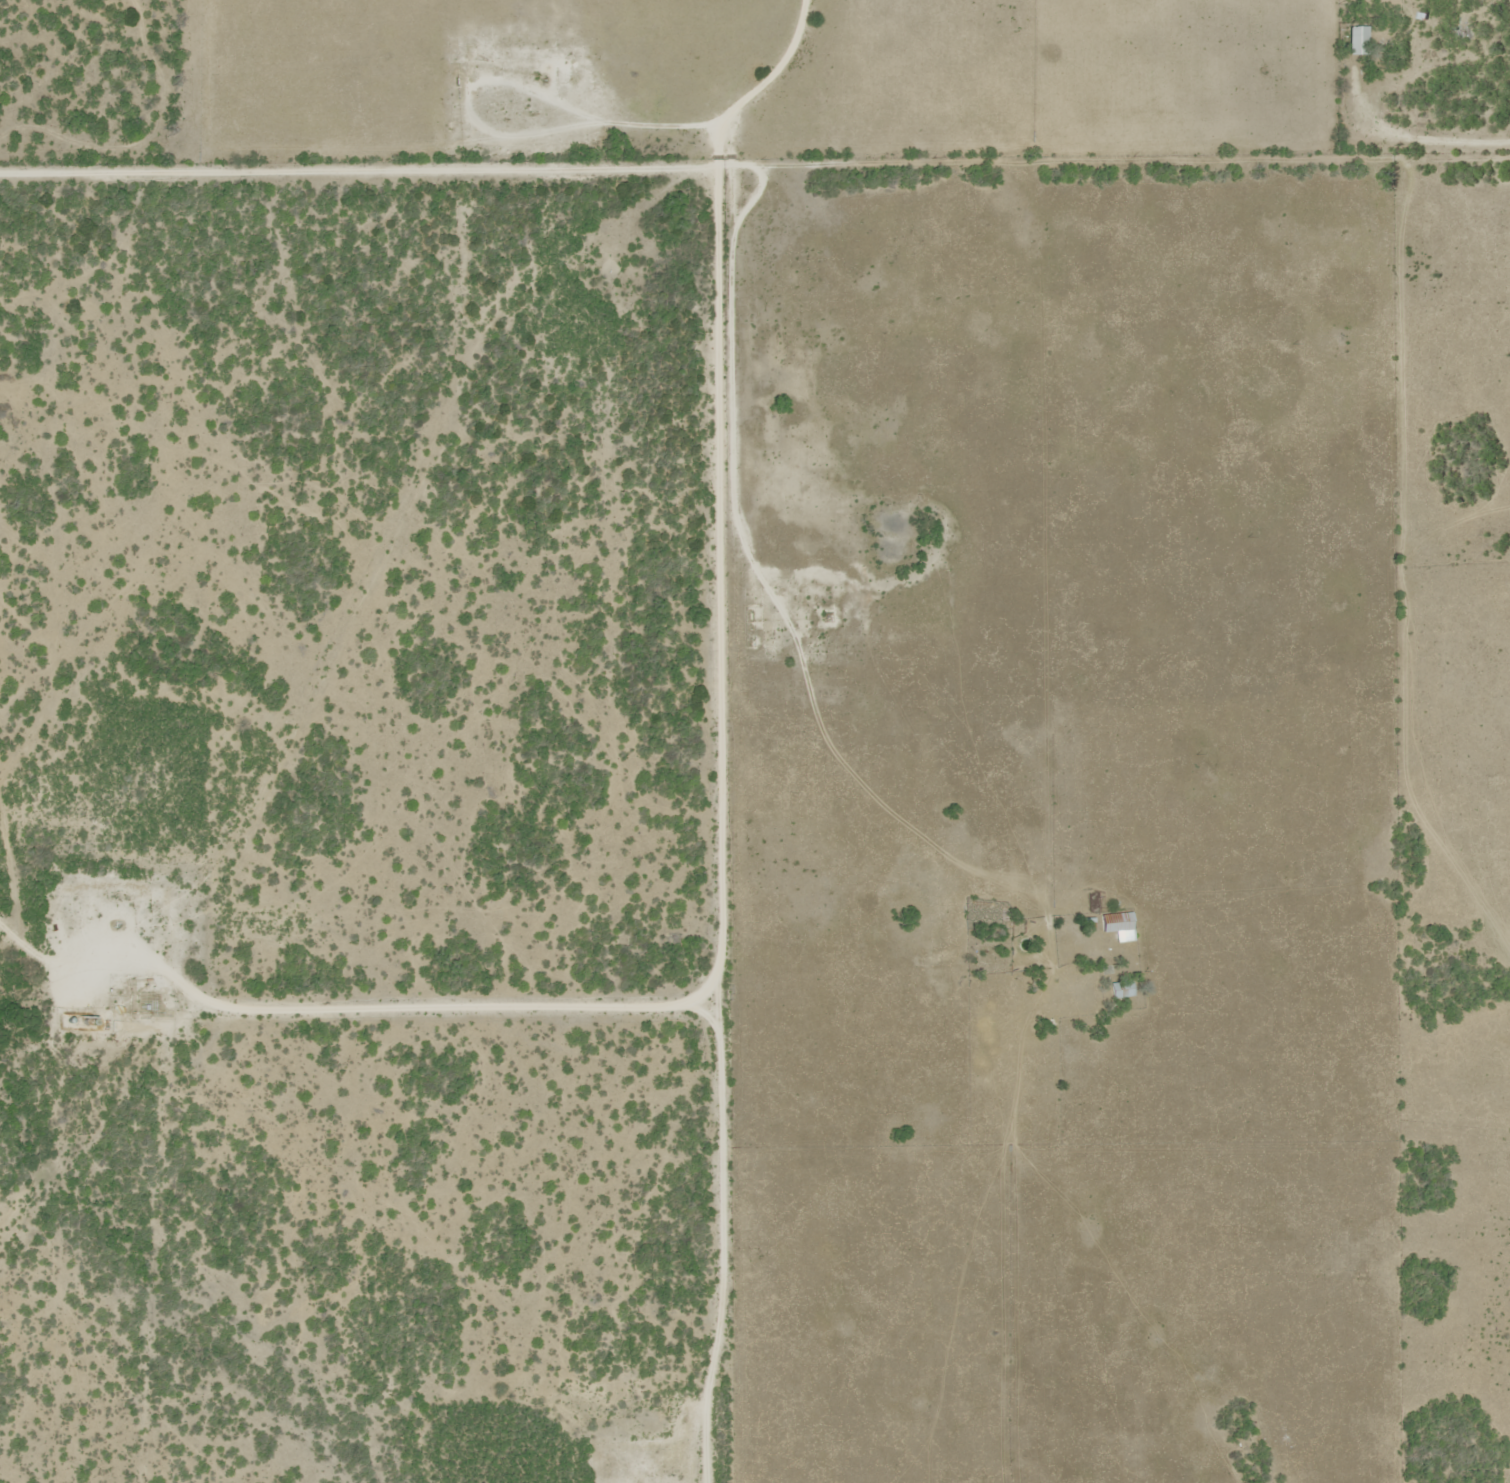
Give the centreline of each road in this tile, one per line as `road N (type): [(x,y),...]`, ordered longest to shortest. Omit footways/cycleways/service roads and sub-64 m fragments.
road 1 (residential): [(702,142),(688,319),(702,1482)]
road 2 (residential): [(0,142),(702,142),(781,0)]

